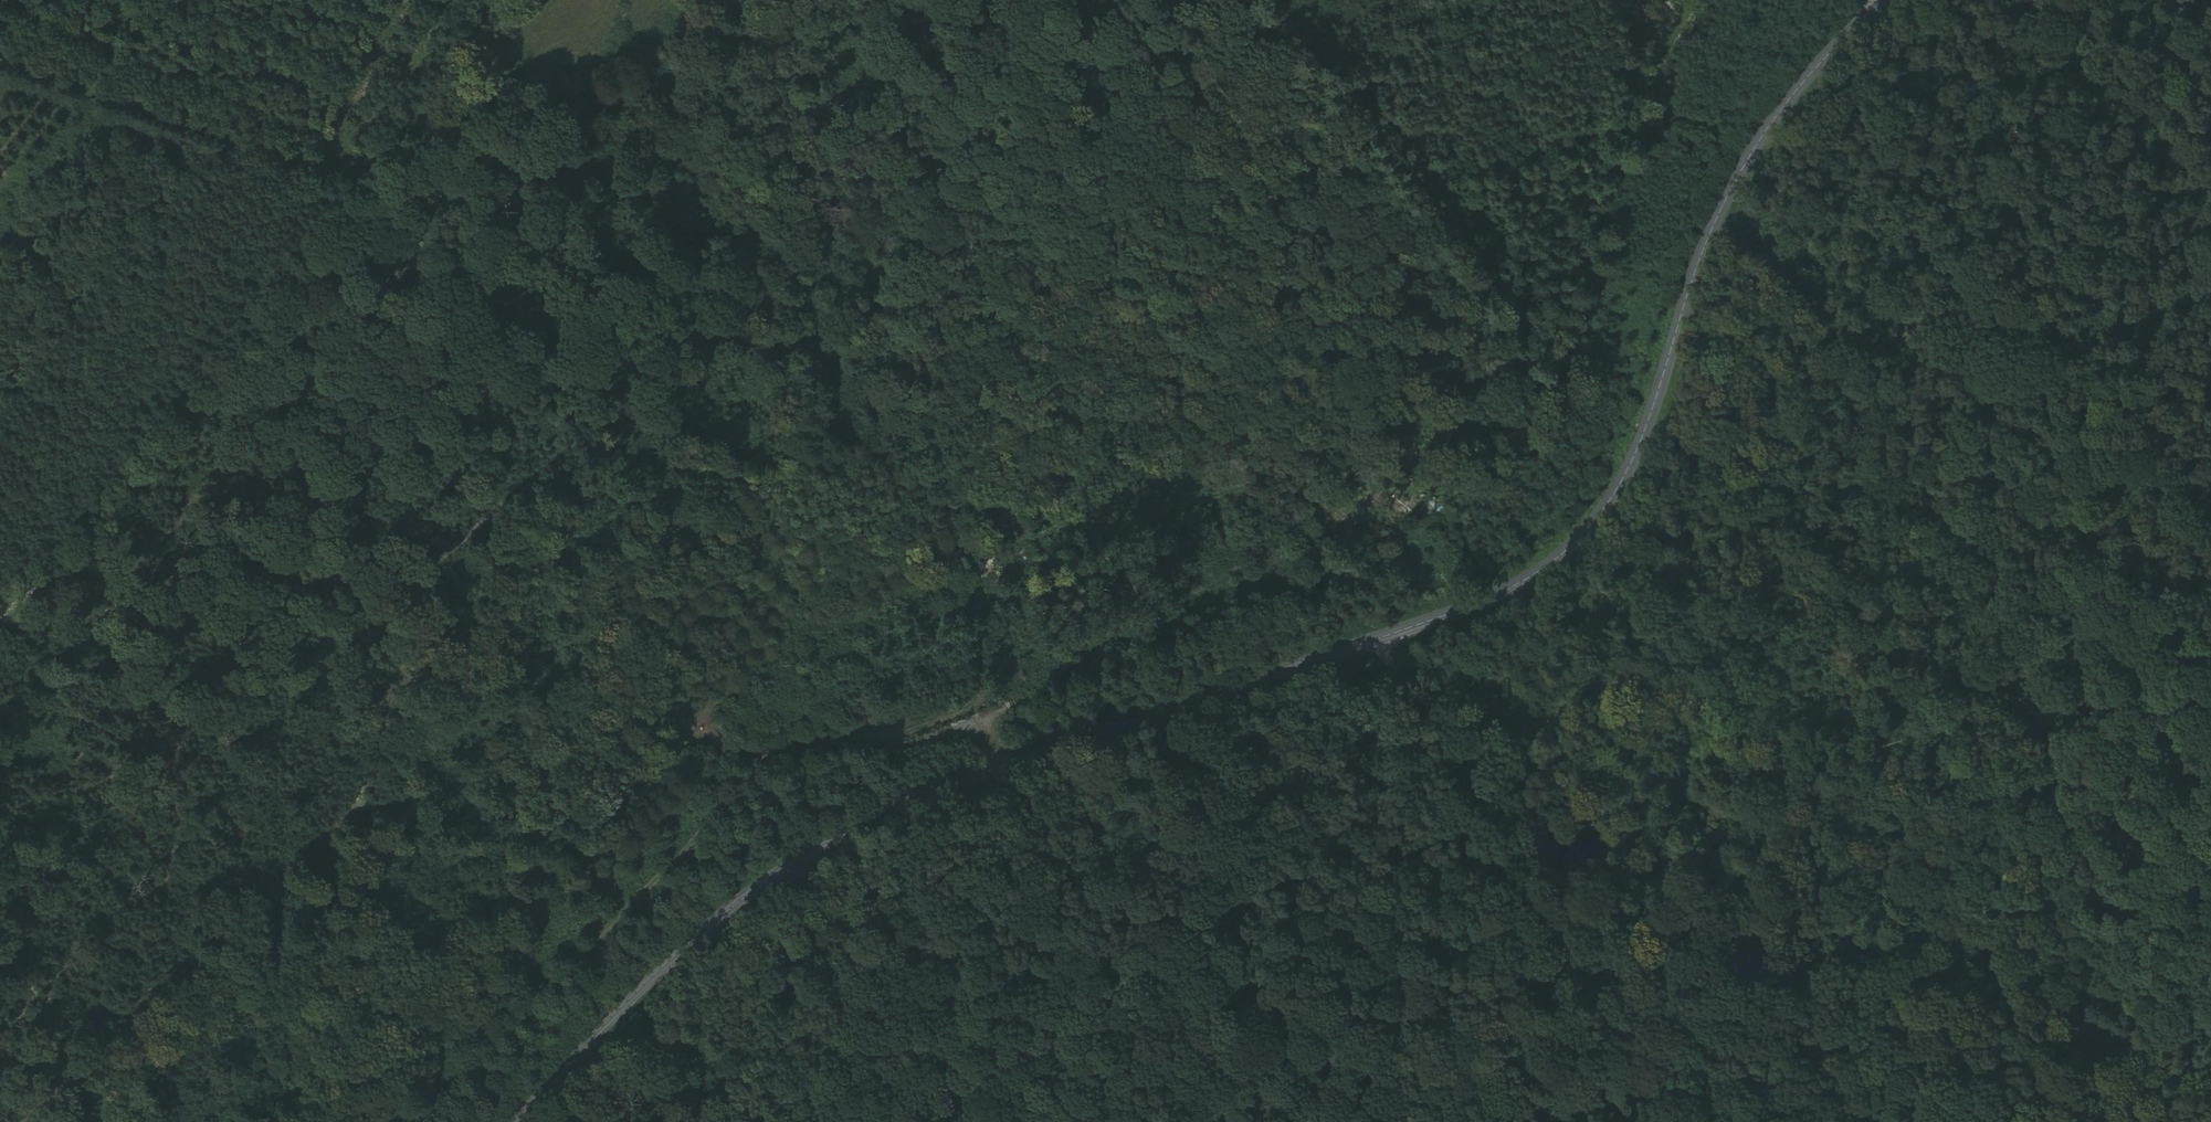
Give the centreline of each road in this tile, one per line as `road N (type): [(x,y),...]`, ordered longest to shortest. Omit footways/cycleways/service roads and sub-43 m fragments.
road 1 (tertiary): [(1896,0),(1830,76),(1748,196),(1663,431),(1612,519),(1577,557),(1495,601),(929,793),(762,884),(641,994),(521,1121)]
road 2 (track): [(0,590),(103,491),(323,238),(482,43),(506,0)]

